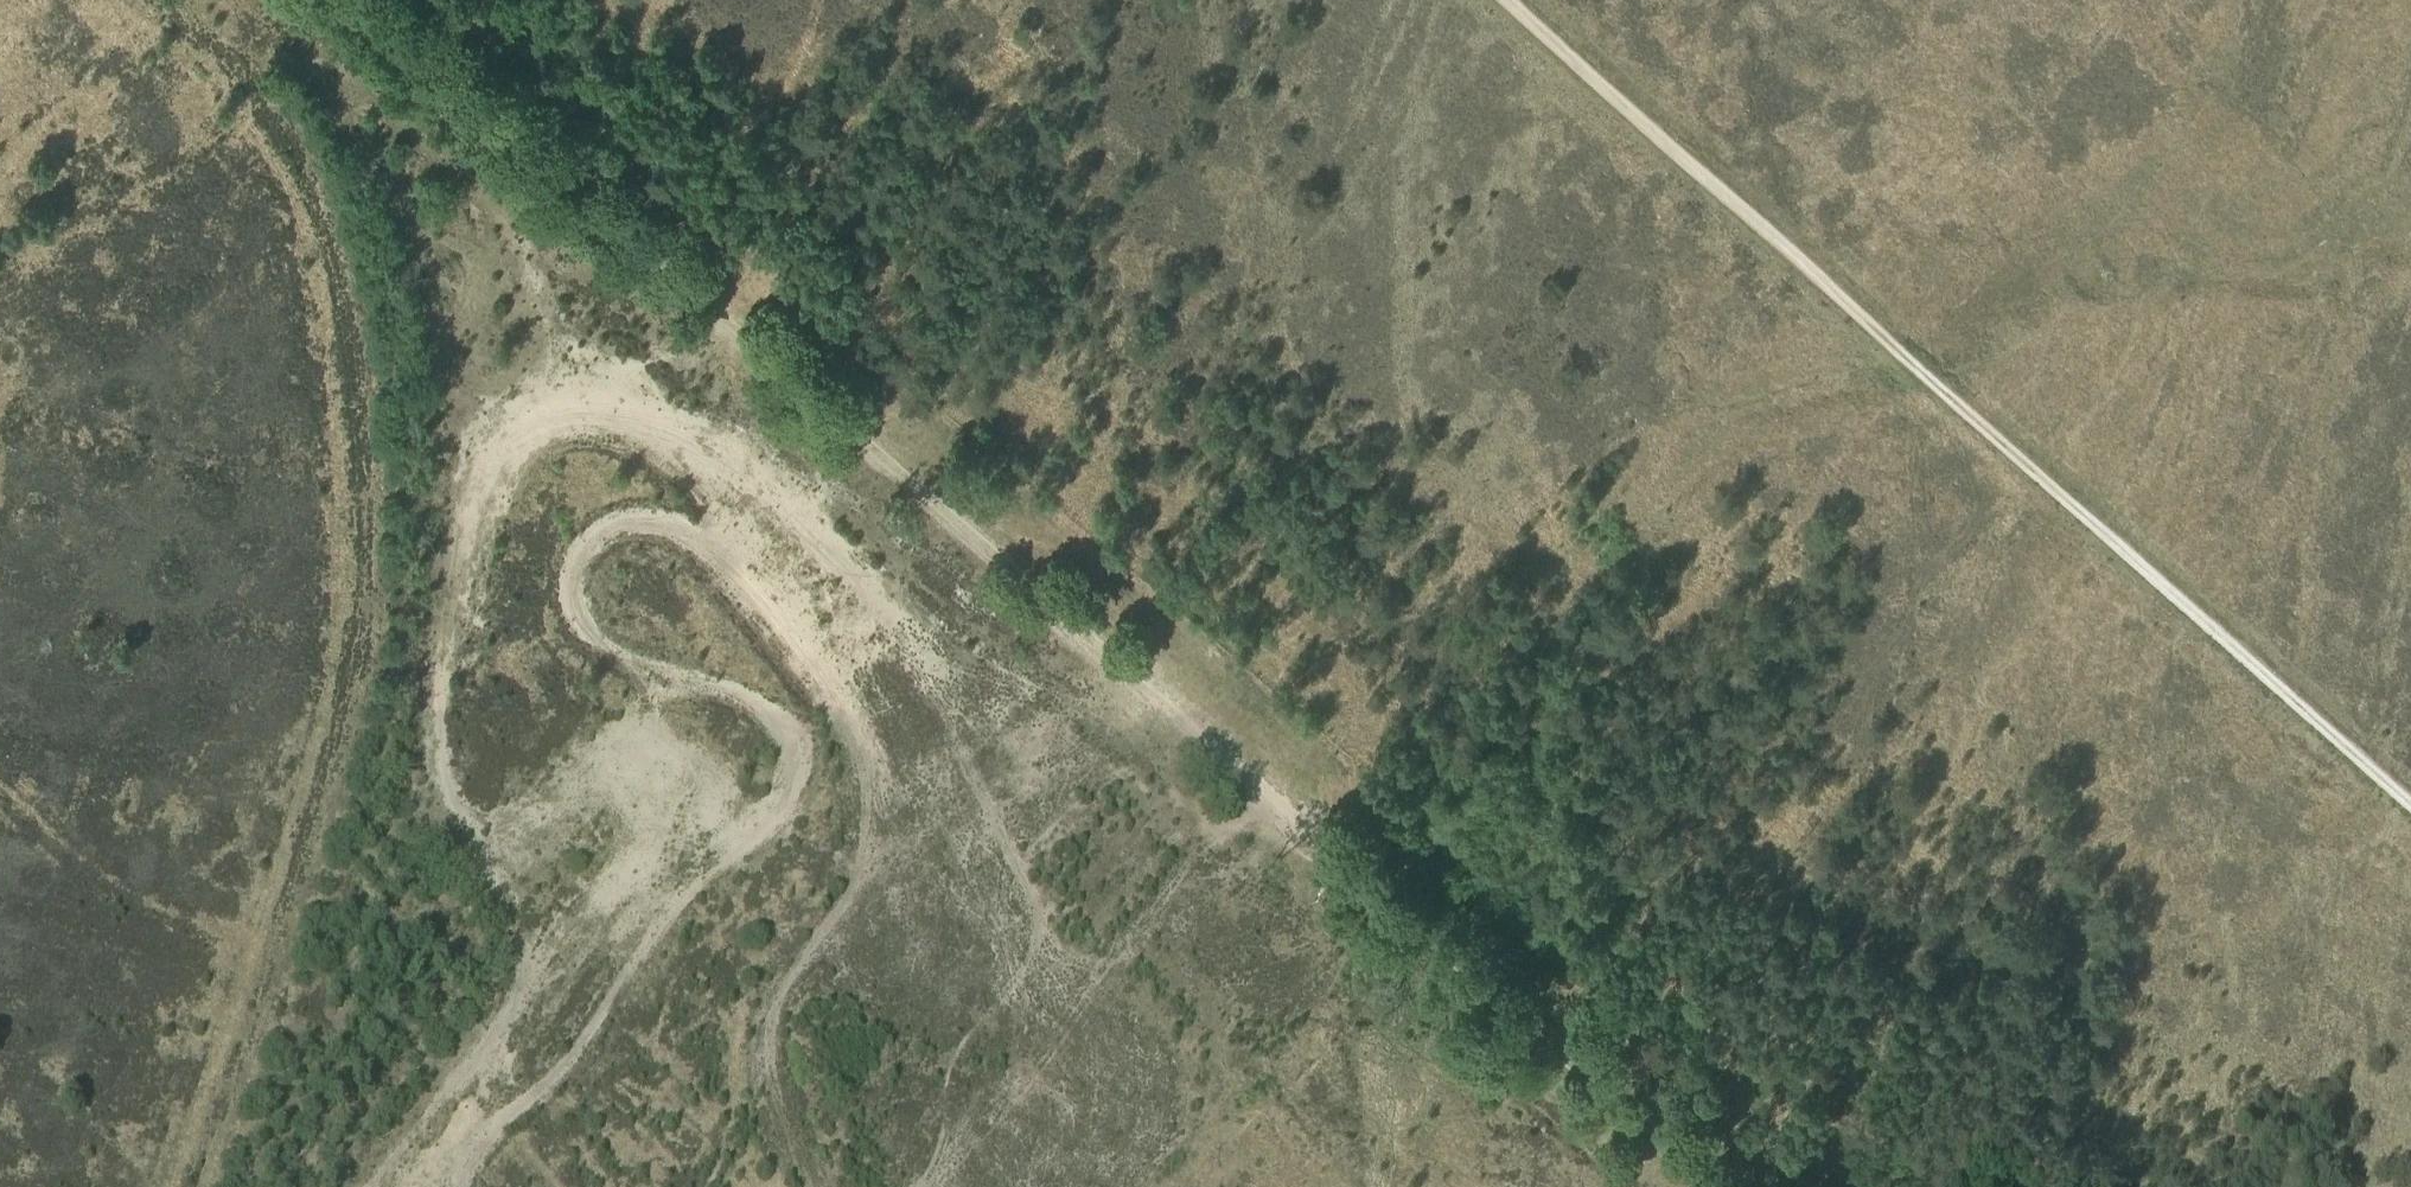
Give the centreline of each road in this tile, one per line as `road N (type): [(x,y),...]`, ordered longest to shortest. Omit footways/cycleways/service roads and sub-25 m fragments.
road 1 (track): [(349,0),(1722,1186)]

